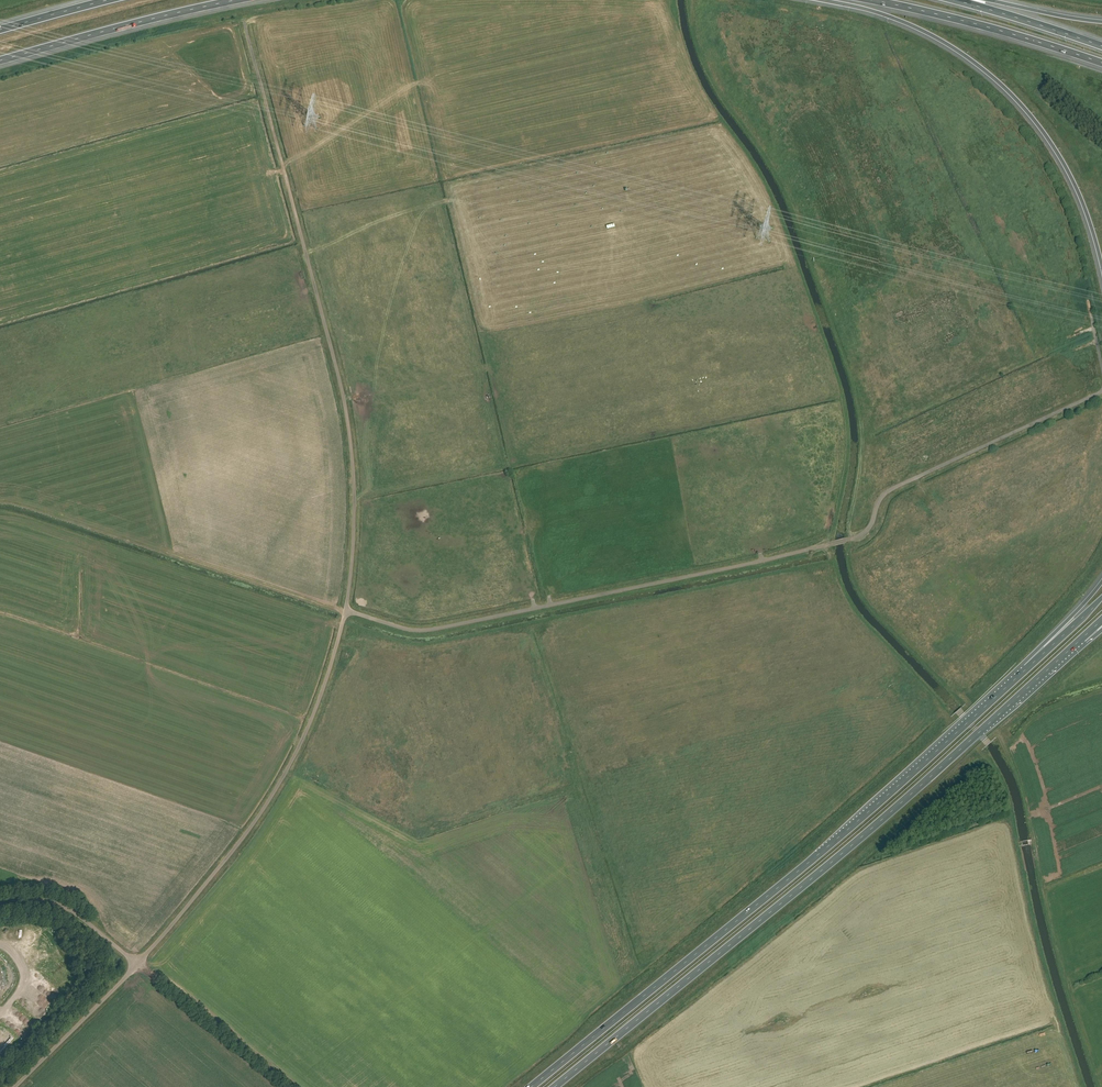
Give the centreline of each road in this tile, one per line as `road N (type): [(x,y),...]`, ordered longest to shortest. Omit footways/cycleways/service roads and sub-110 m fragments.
road 1 (unclassified): [(346,610),(401,627),(446,627),(844,540),(868,528),(886,492),(1101,391)]
road 2 (trunk): [(554,1086),(885,817),(1082,638)]
road 3 (trunk): [(1027,669),(807,864),(531,1086)]
road 4 (unclassified): [(346,610),(354,522),(344,401),(245,23)]
road 5 (unclassified): [(138,964),(282,781),(325,686),(346,610)]
road 6 (motorway): [(824,0),(928,35),(1014,98),(1070,177),(1101,273)]
road 7 (motorway): [(0,60),(237,0)]
road 8 (motorway): [(871,0),(1101,63)]
road 9 (unclassified): [(15,1086),(138,964)]
road 10 (unclassified): [(138,964),(62,906),(0,904)]
road 11 (motorway): [(1101,46),(955,0)]

